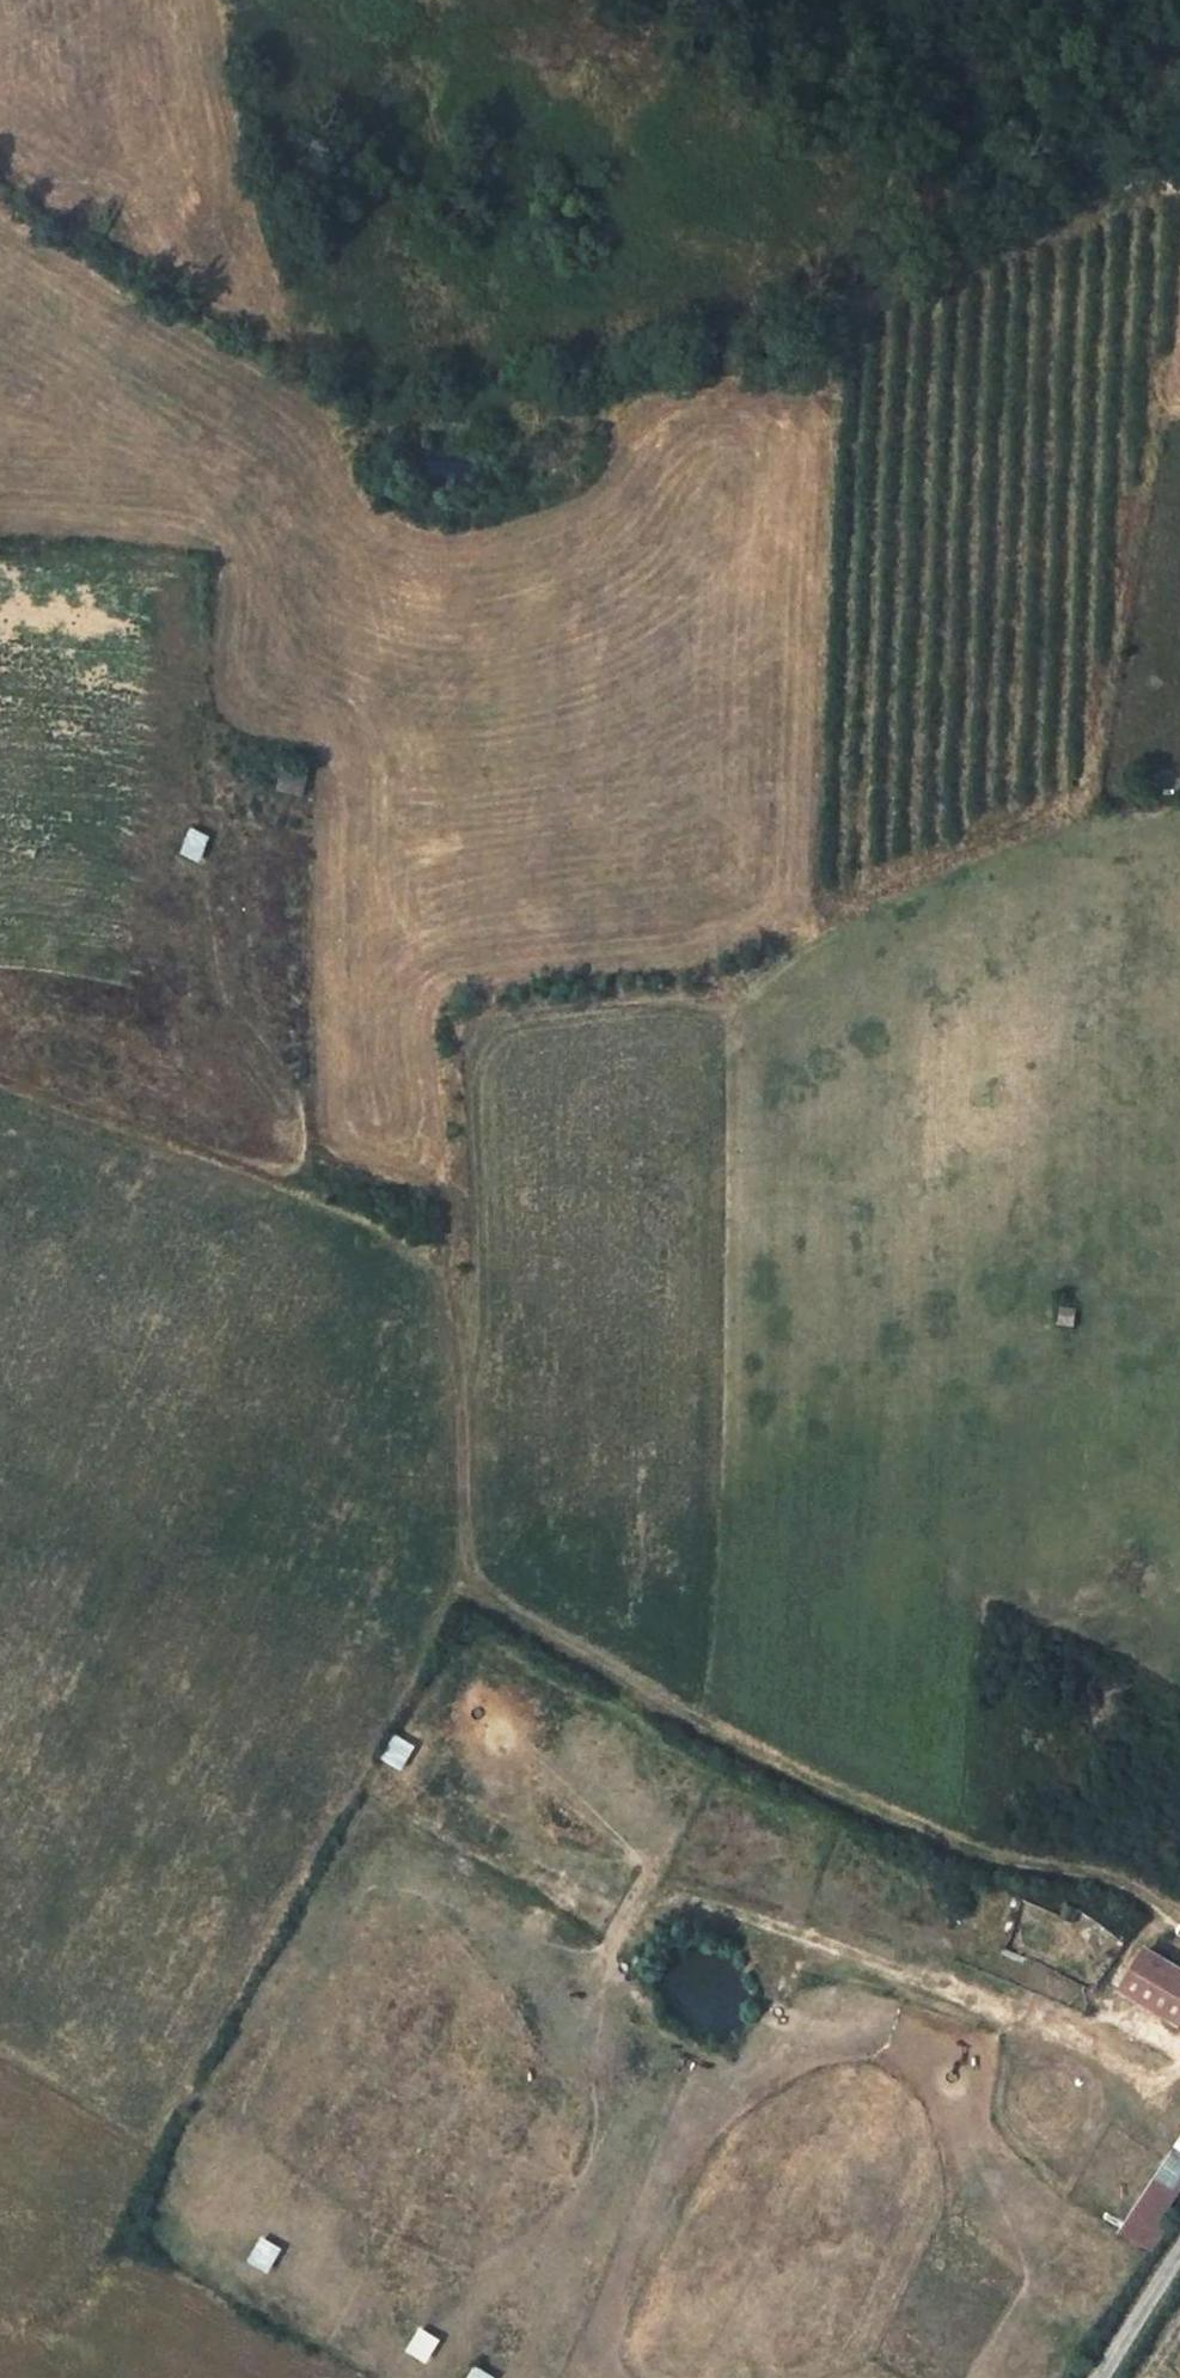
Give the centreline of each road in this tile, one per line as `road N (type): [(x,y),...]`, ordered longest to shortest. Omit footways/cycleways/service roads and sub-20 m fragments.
road 1 (track): [(1179,1921),(1108,1876),(1010,1854),(870,1805),(729,1739),(458,1573),(462,1198)]
road 2 (unclassified): [(1100,2377),(1179,2250)]

